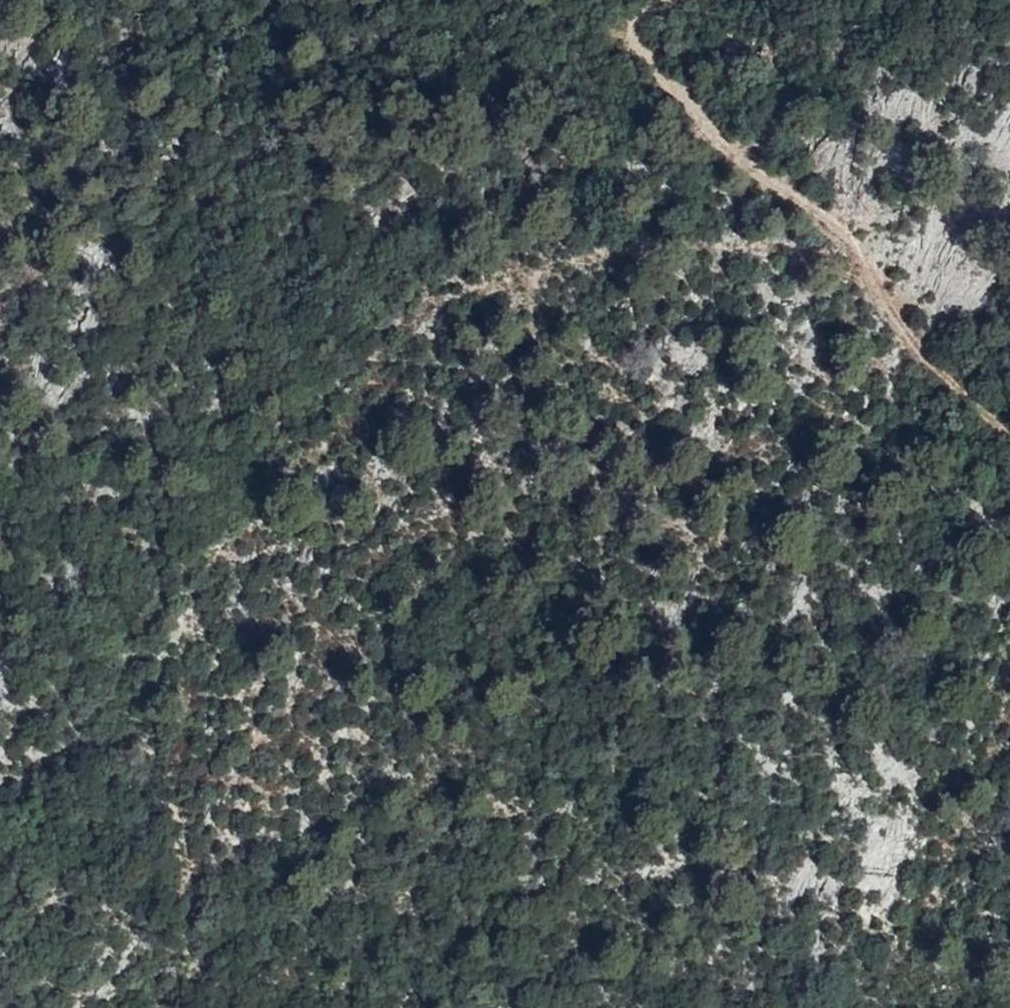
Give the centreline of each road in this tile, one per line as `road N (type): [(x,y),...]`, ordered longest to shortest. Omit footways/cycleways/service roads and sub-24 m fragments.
road 1 (track): [(648,0),(635,15),(633,41),(702,112),(850,242),(947,380),(1009,424)]

